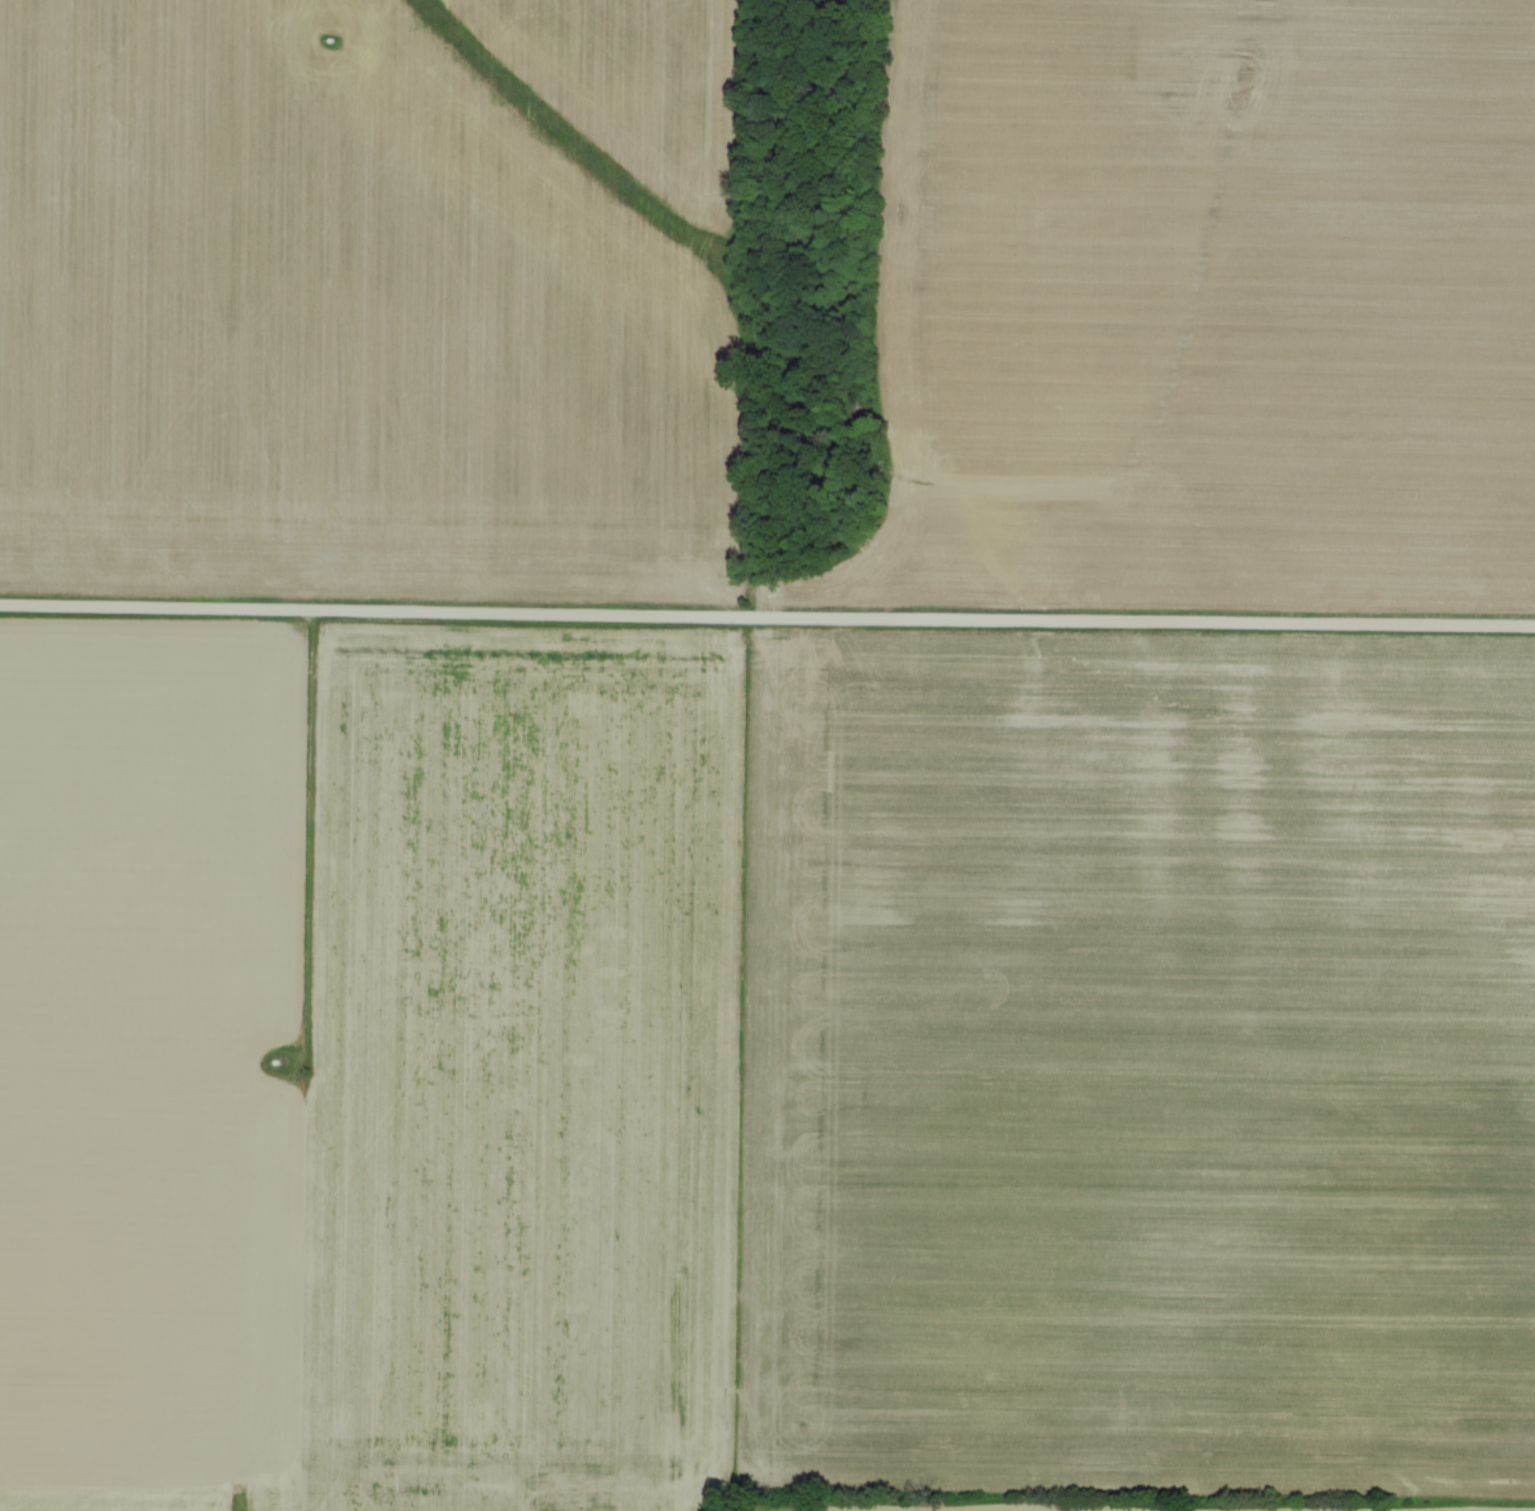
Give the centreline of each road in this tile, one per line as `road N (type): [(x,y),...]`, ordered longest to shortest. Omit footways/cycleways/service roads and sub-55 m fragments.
road 1 (residential): [(0,607),(1534,625)]

